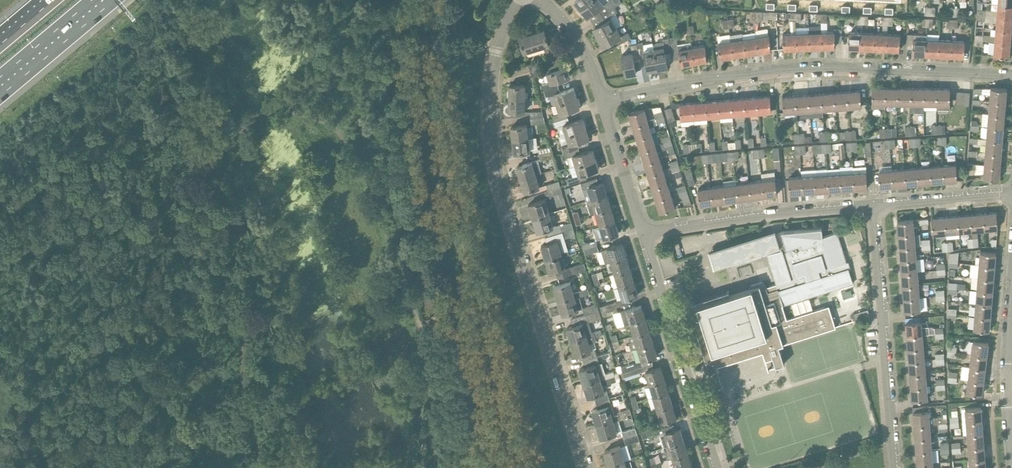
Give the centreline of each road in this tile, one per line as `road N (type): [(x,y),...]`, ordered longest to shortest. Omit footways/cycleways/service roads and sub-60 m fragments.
road 1 (residential): [(594,467),(496,143),(499,44),(514,0)]
road 2 (residential): [(606,101),(834,68),(1011,72)]
road 3 (residential): [(894,467),(872,202)]
road 4 (residential): [(721,467),(646,236)]
road 5 (residential): [(646,236),(872,202)]
road 6 (residential): [(646,236),(606,101)]
road 7 (residential): [(872,202),(1011,192)]
road 8 (motorway): [(0,86),(102,0)]

